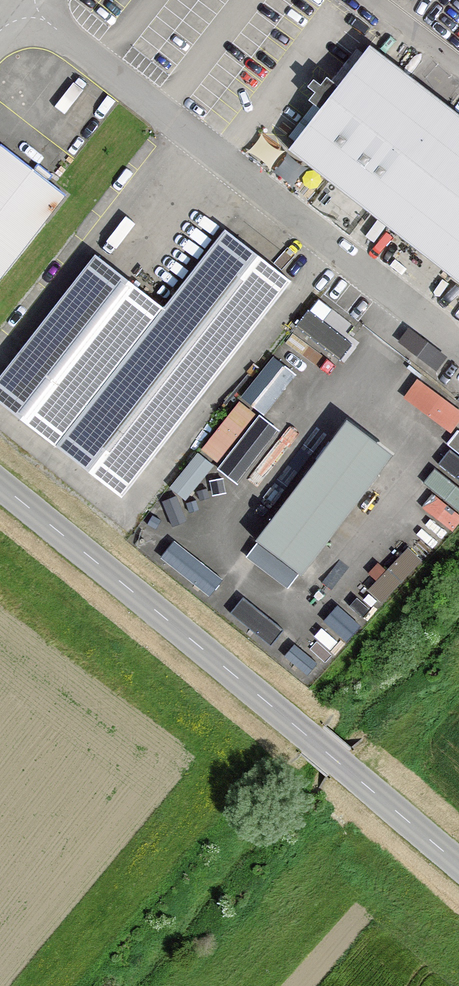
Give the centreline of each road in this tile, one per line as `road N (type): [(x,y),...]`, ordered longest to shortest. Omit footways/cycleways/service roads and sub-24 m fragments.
road 1 (tertiary): [(0,482),(458,865)]

